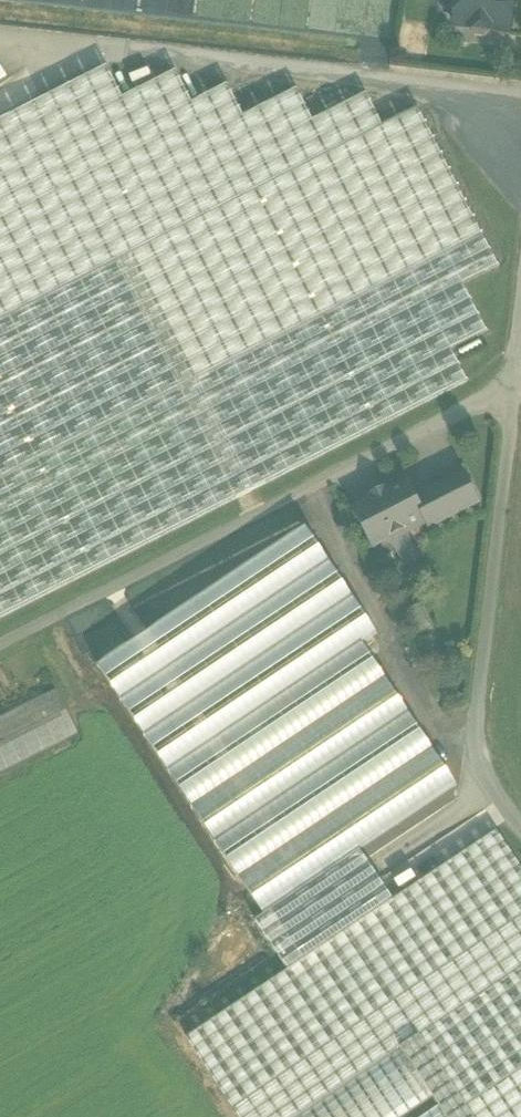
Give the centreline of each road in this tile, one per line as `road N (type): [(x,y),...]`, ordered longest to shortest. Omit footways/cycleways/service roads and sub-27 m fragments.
road 1 (track): [(520,838),(477,781),(470,714),(520,260)]
road 2 (track): [(520,373),(508,371),(0,633)]

